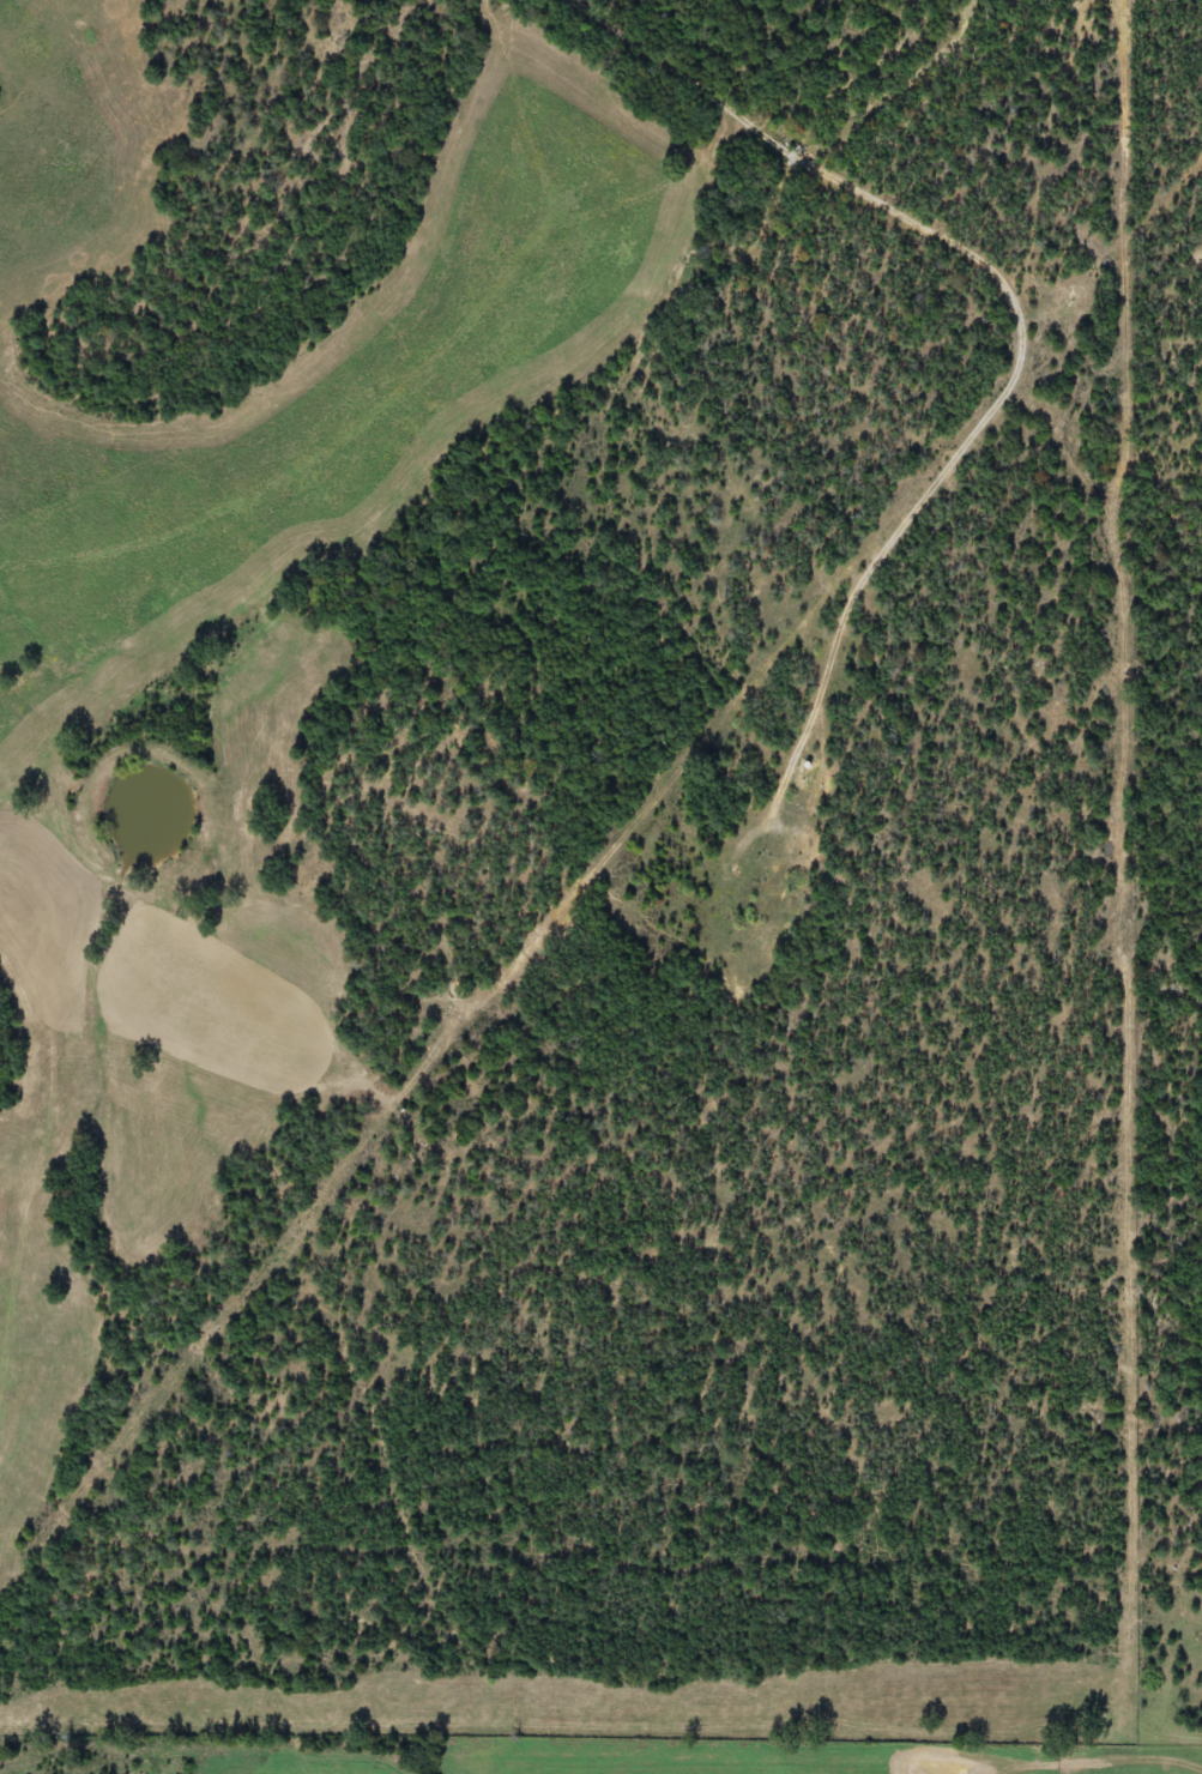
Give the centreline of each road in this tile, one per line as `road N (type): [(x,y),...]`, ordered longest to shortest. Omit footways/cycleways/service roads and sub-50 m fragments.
road 1 (residential): [(585,0),(870,192),(999,266),(1022,322),(1017,381),(878,560),(793,766),(736,863)]

